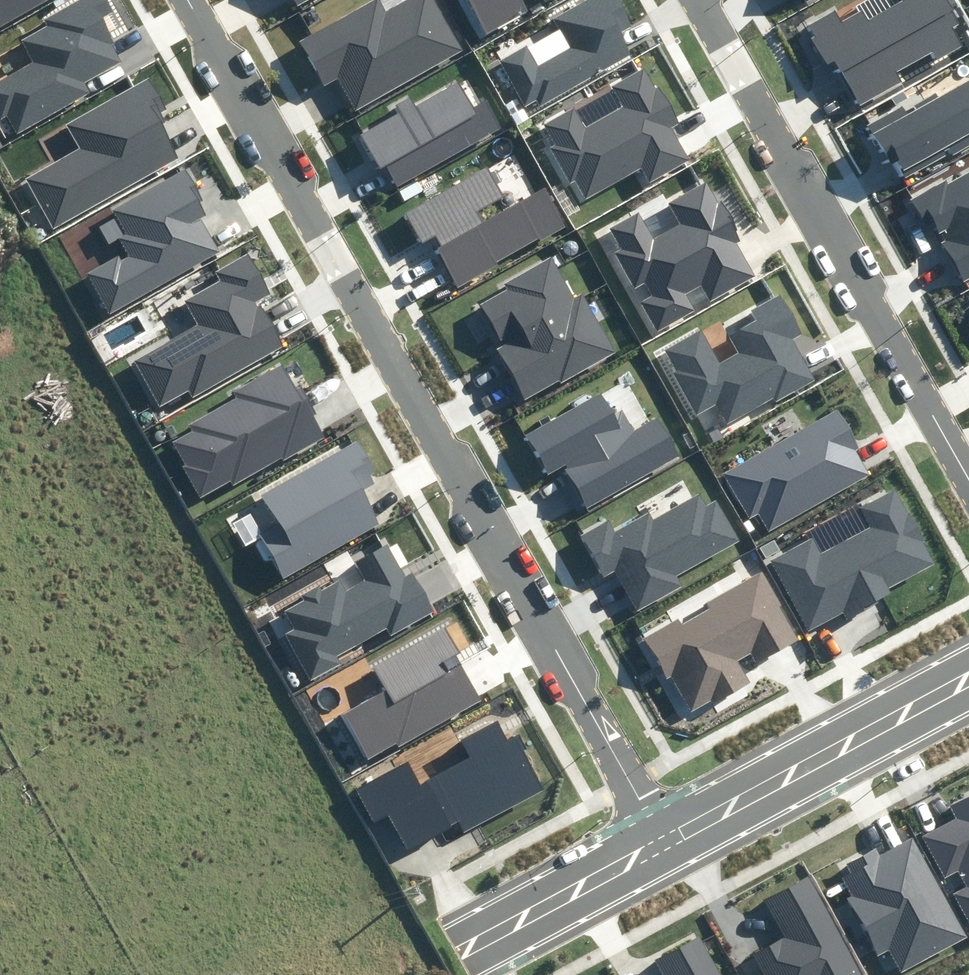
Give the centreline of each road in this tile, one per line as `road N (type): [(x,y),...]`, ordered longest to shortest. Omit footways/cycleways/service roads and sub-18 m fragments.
road 1 (residential): [(188,0),(671,844)]
road 2 (residential): [(705,0),(968,468)]
road 3 (tertiary): [(968,685),(671,844)]
road 4 (tertiary): [(671,844),(469,946)]

